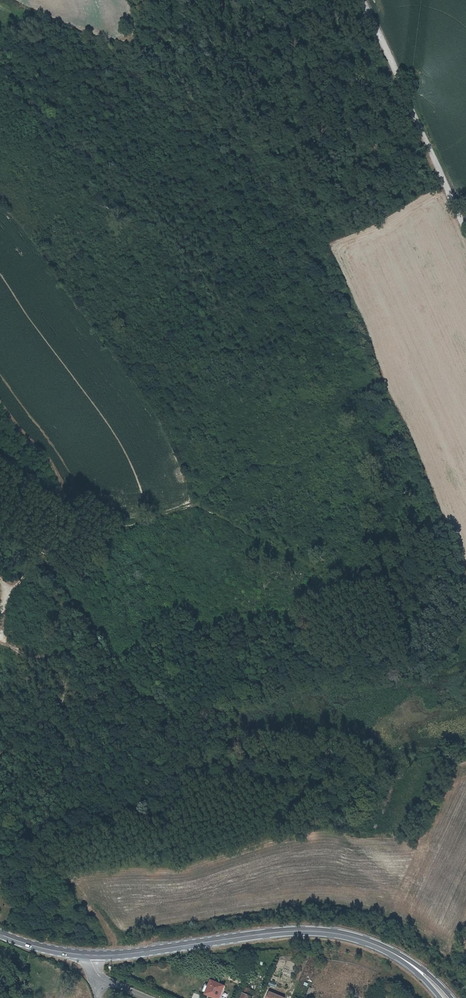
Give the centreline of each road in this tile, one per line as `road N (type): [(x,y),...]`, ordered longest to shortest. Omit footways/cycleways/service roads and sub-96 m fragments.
road 1 (secondary): [(88,955),(283,932),(365,941)]
road 2 (track): [(465,232),(362,0)]
road 3 (track): [(0,410),(46,459),(56,487),(38,562),(20,582)]

